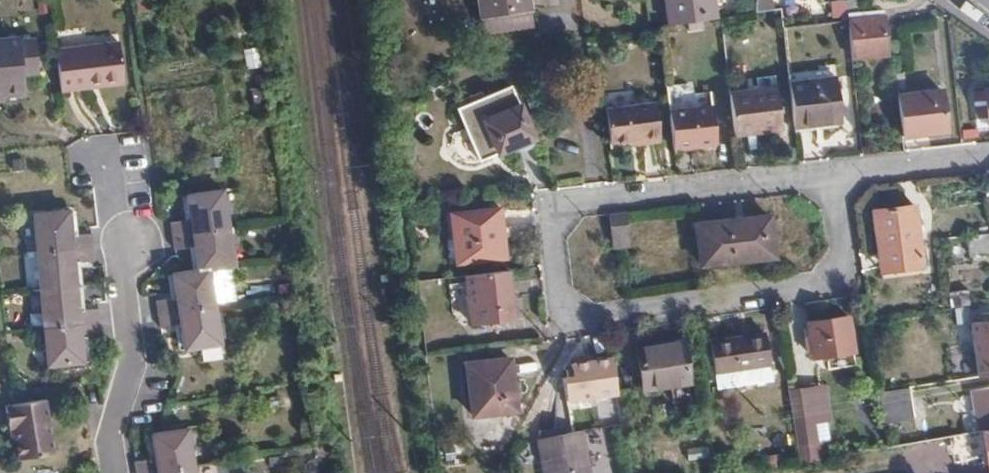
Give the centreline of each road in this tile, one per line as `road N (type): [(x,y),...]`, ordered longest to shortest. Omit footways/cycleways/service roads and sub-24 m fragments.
road 1 (residential): [(829,174),(579,204),(554,233),(566,305),(586,322),(816,289),(843,253)]
road 2 (residential): [(136,245),(126,284),(132,361),(109,436),(115,472)]
road 3 (residential): [(988,154),(829,174)]

